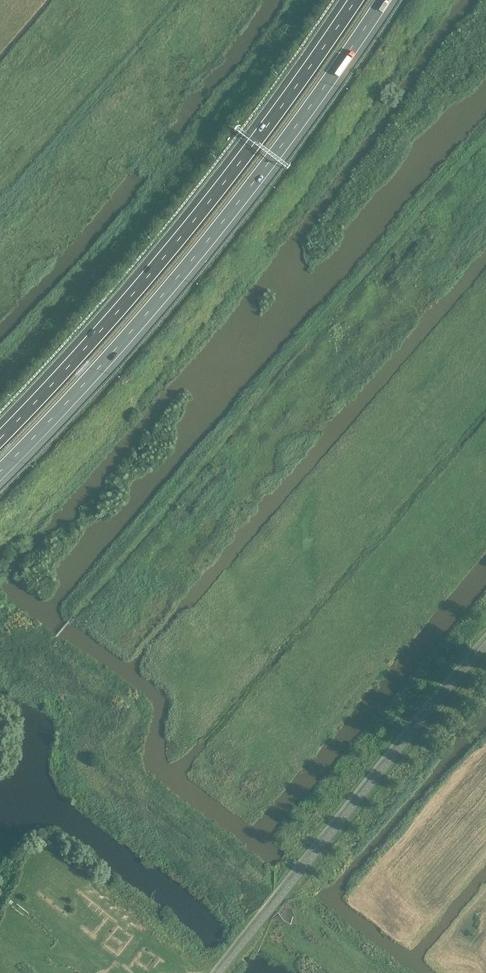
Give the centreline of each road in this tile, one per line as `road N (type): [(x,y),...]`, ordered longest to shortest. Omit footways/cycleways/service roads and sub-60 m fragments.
road 1 (motorway): [(0,470),(194,257),(383,0)]
road 2 (motorway): [(355,0),(197,216),(0,439)]

